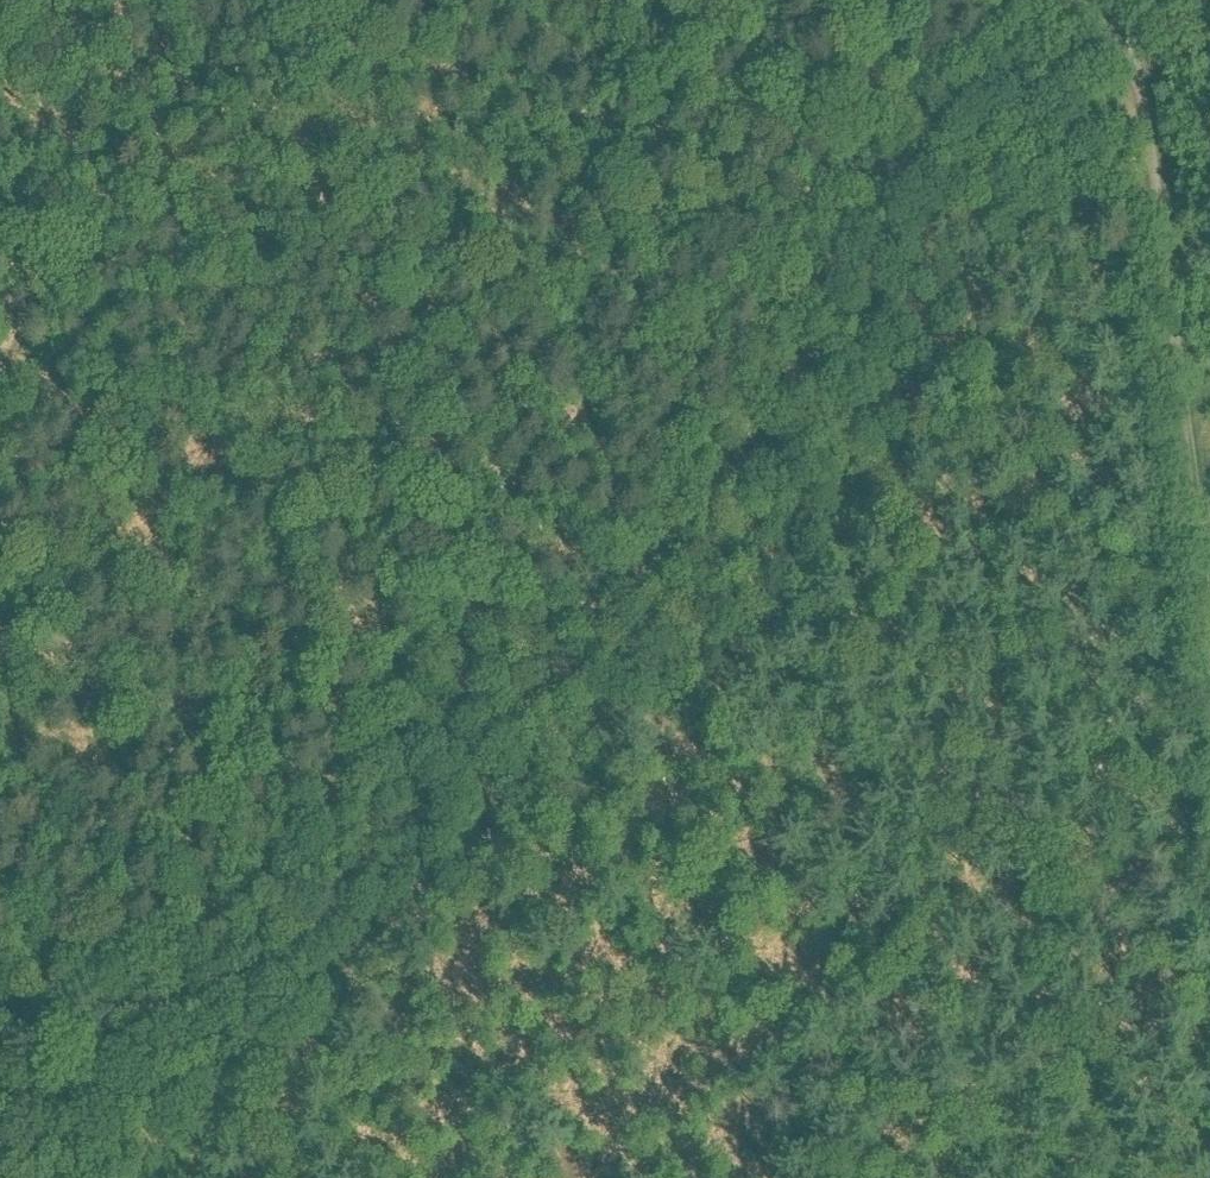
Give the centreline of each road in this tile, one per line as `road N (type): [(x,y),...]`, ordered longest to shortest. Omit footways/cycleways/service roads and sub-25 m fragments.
road 1 (track): [(1148,66),(1037,94),(891,193),(831,262),(747,441),(714,491),(667,536),(530,625),(328,786),(135,989)]
road 2 (track): [(0,405),(58,273),(169,148),(165,73),(141,0)]
road 3 (track): [(1209,50),(1148,66),(1178,386)]
road 4 (track): [(0,727),(48,828),(148,975)]
road 5 (track): [(135,989),(0,1139)]

